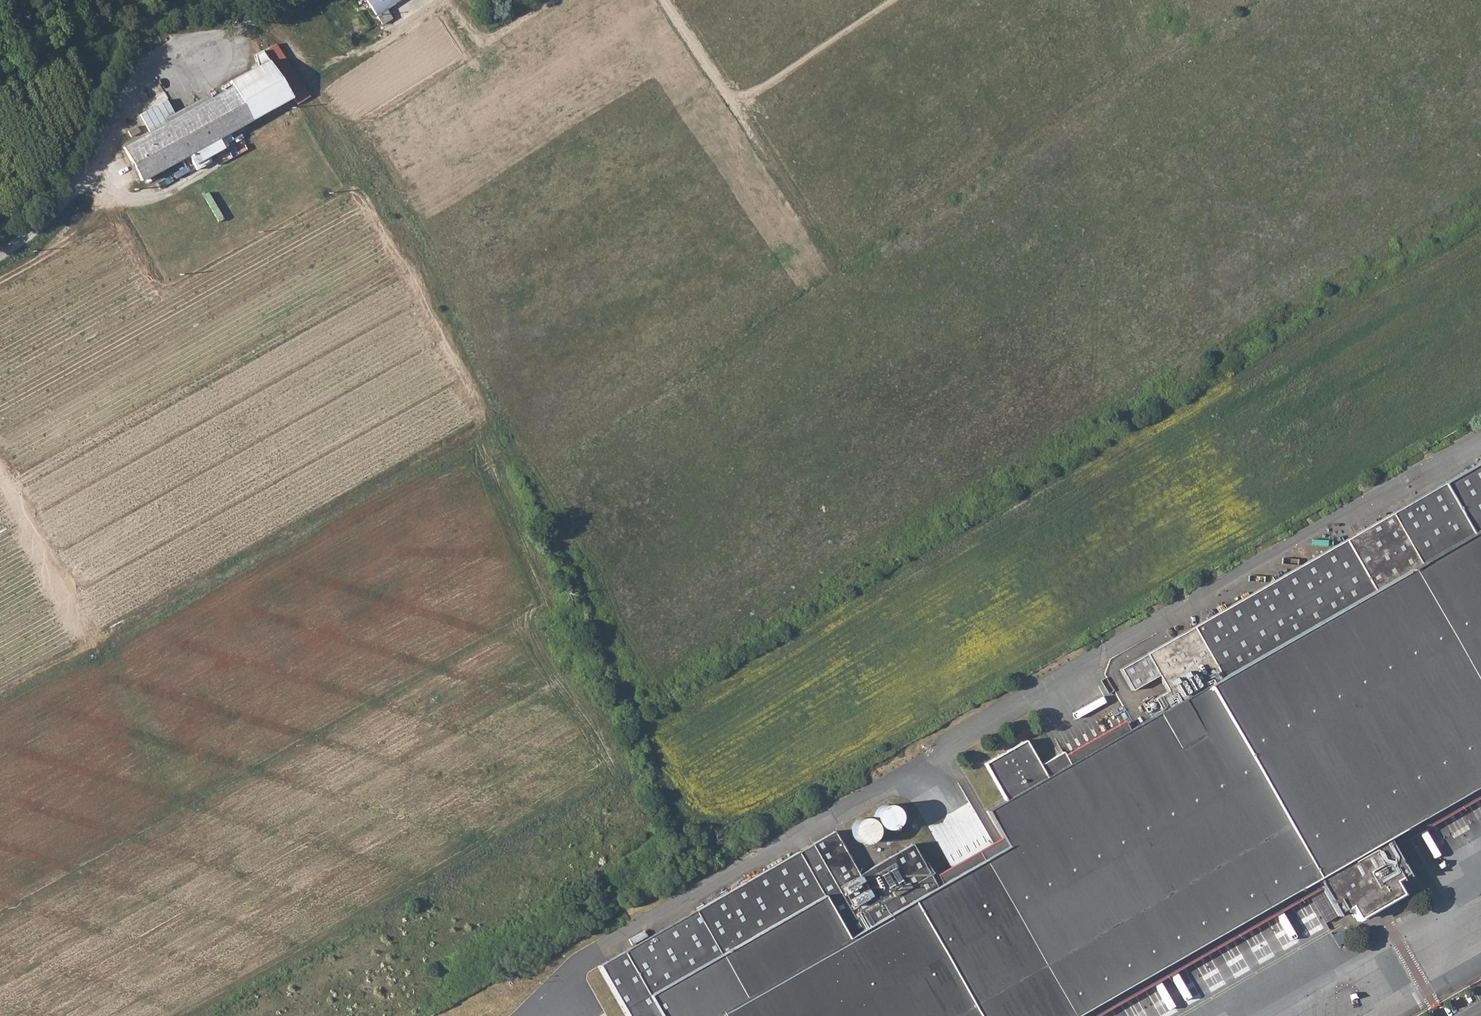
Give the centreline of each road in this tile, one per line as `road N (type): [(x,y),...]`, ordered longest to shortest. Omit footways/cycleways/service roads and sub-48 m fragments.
road 1 (unclassified): [(0,272),(65,216),(137,91),(173,57),(231,43),(317,0)]
road 2 (track): [(893,0),(733,103),(663,0)]

